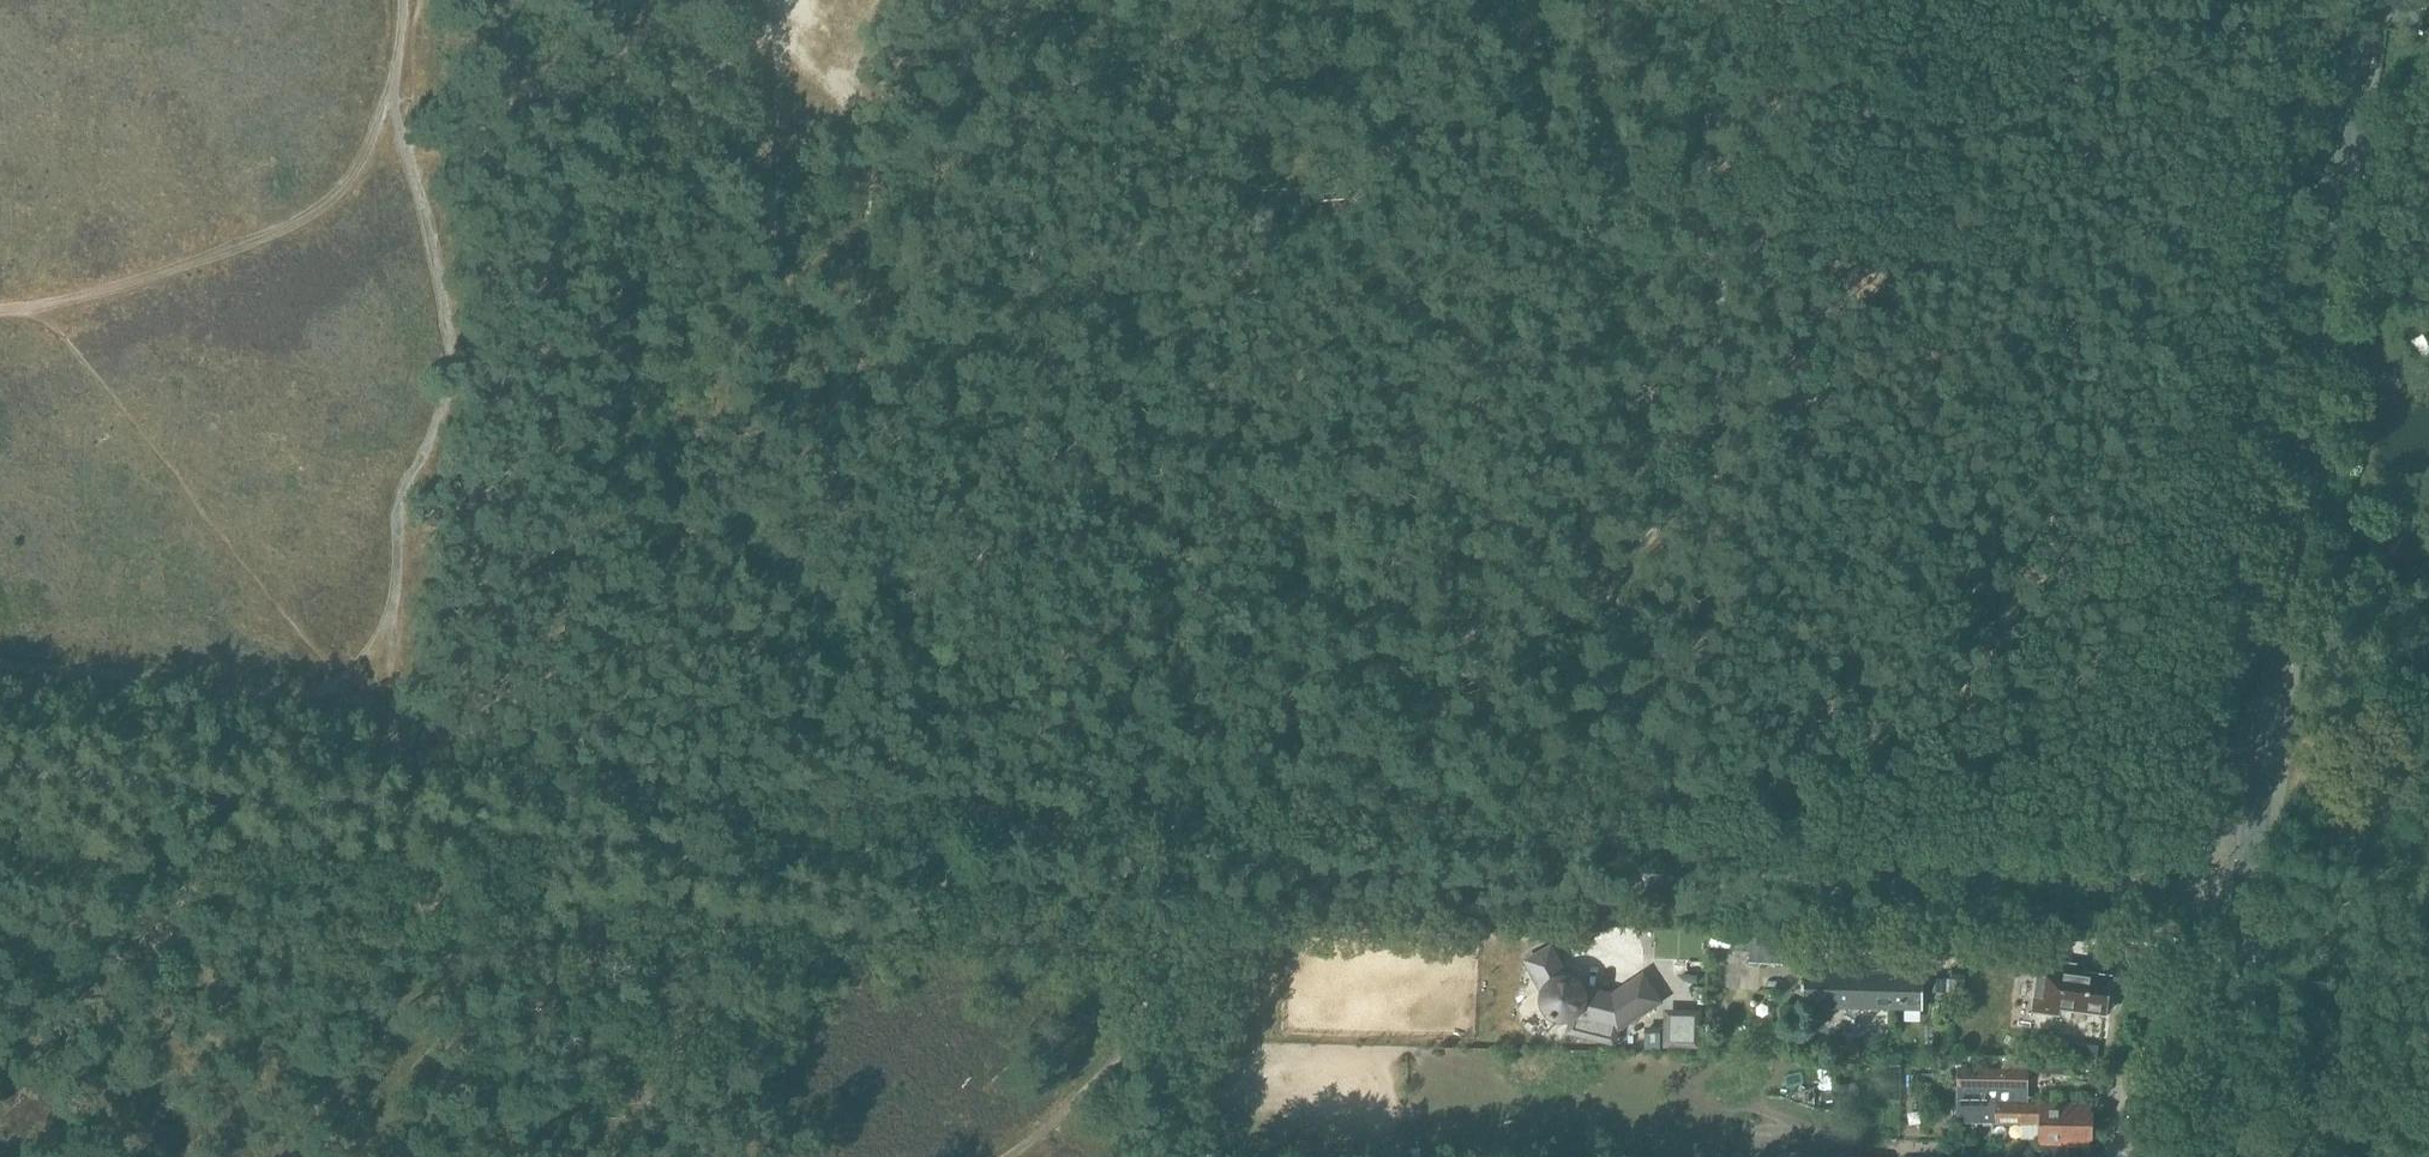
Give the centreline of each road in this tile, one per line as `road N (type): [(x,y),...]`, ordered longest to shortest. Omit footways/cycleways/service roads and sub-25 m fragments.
road 1 (unclassified): [(2244,887),(2115,879),(793,863),(0,757)]
road 2 (secondary): [(2244,887),(2363,0)]
road 3 (track): [(395,638),(347,681),(268,696),(0,660)]
road 4 (secondary): [(2210,1156),(2244,887)]
road 5 (track): [(395,638),(380,814)]

